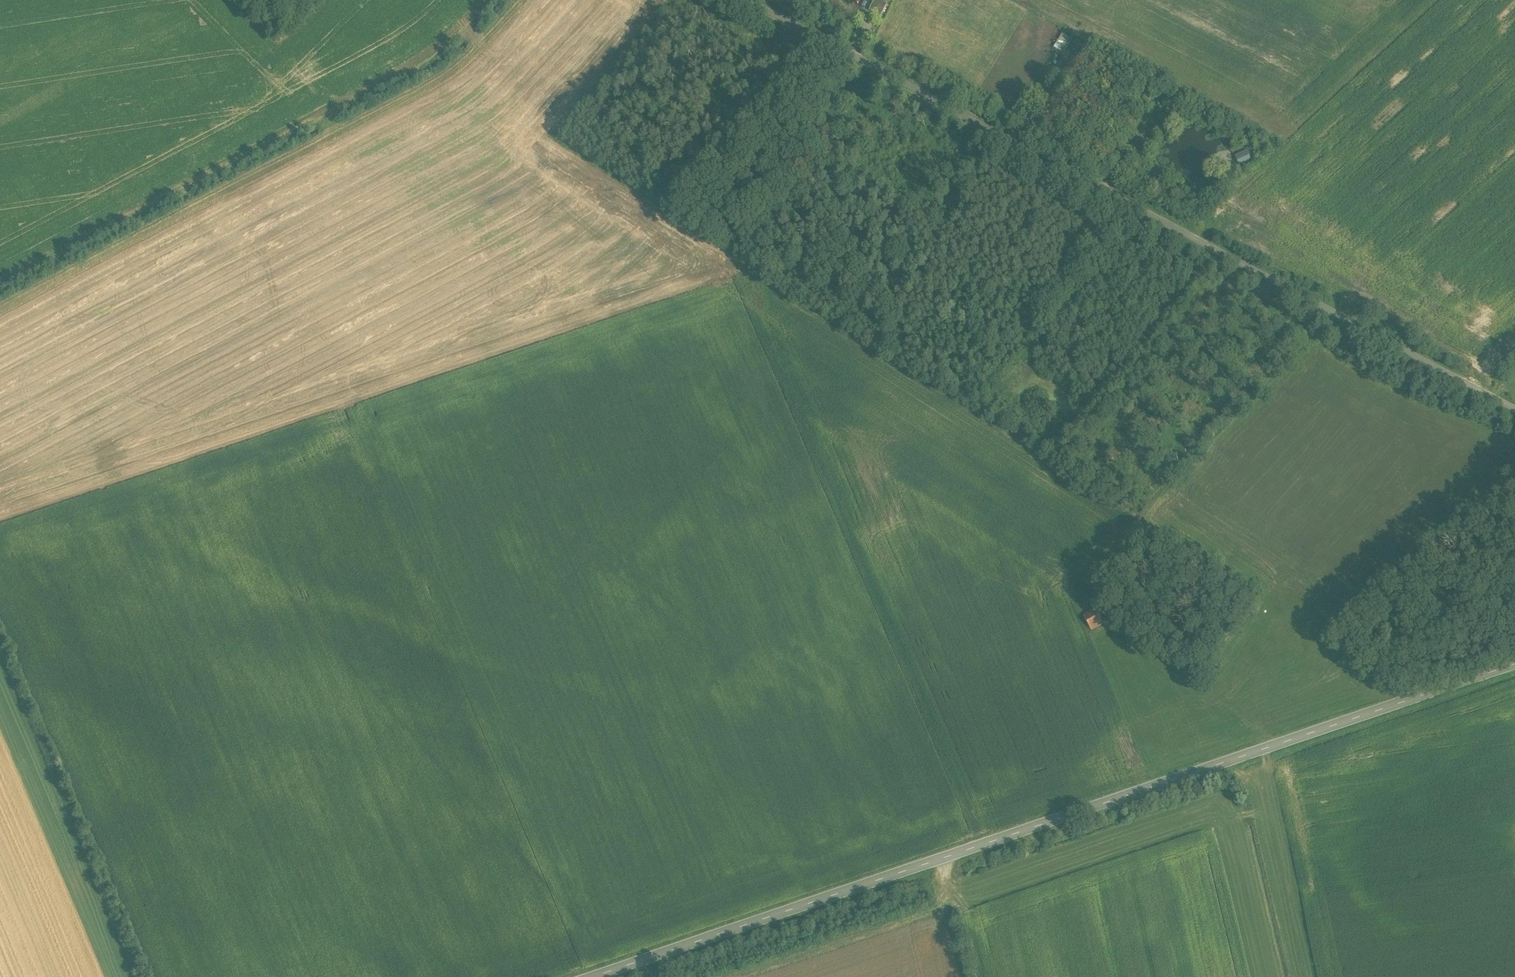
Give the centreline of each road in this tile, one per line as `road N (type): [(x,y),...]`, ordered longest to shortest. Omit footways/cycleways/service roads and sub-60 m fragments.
road 1 (tertiary): [(592,976),(1514,664)]
road 2 (unclassified): [(1514,409),(750,0)]

